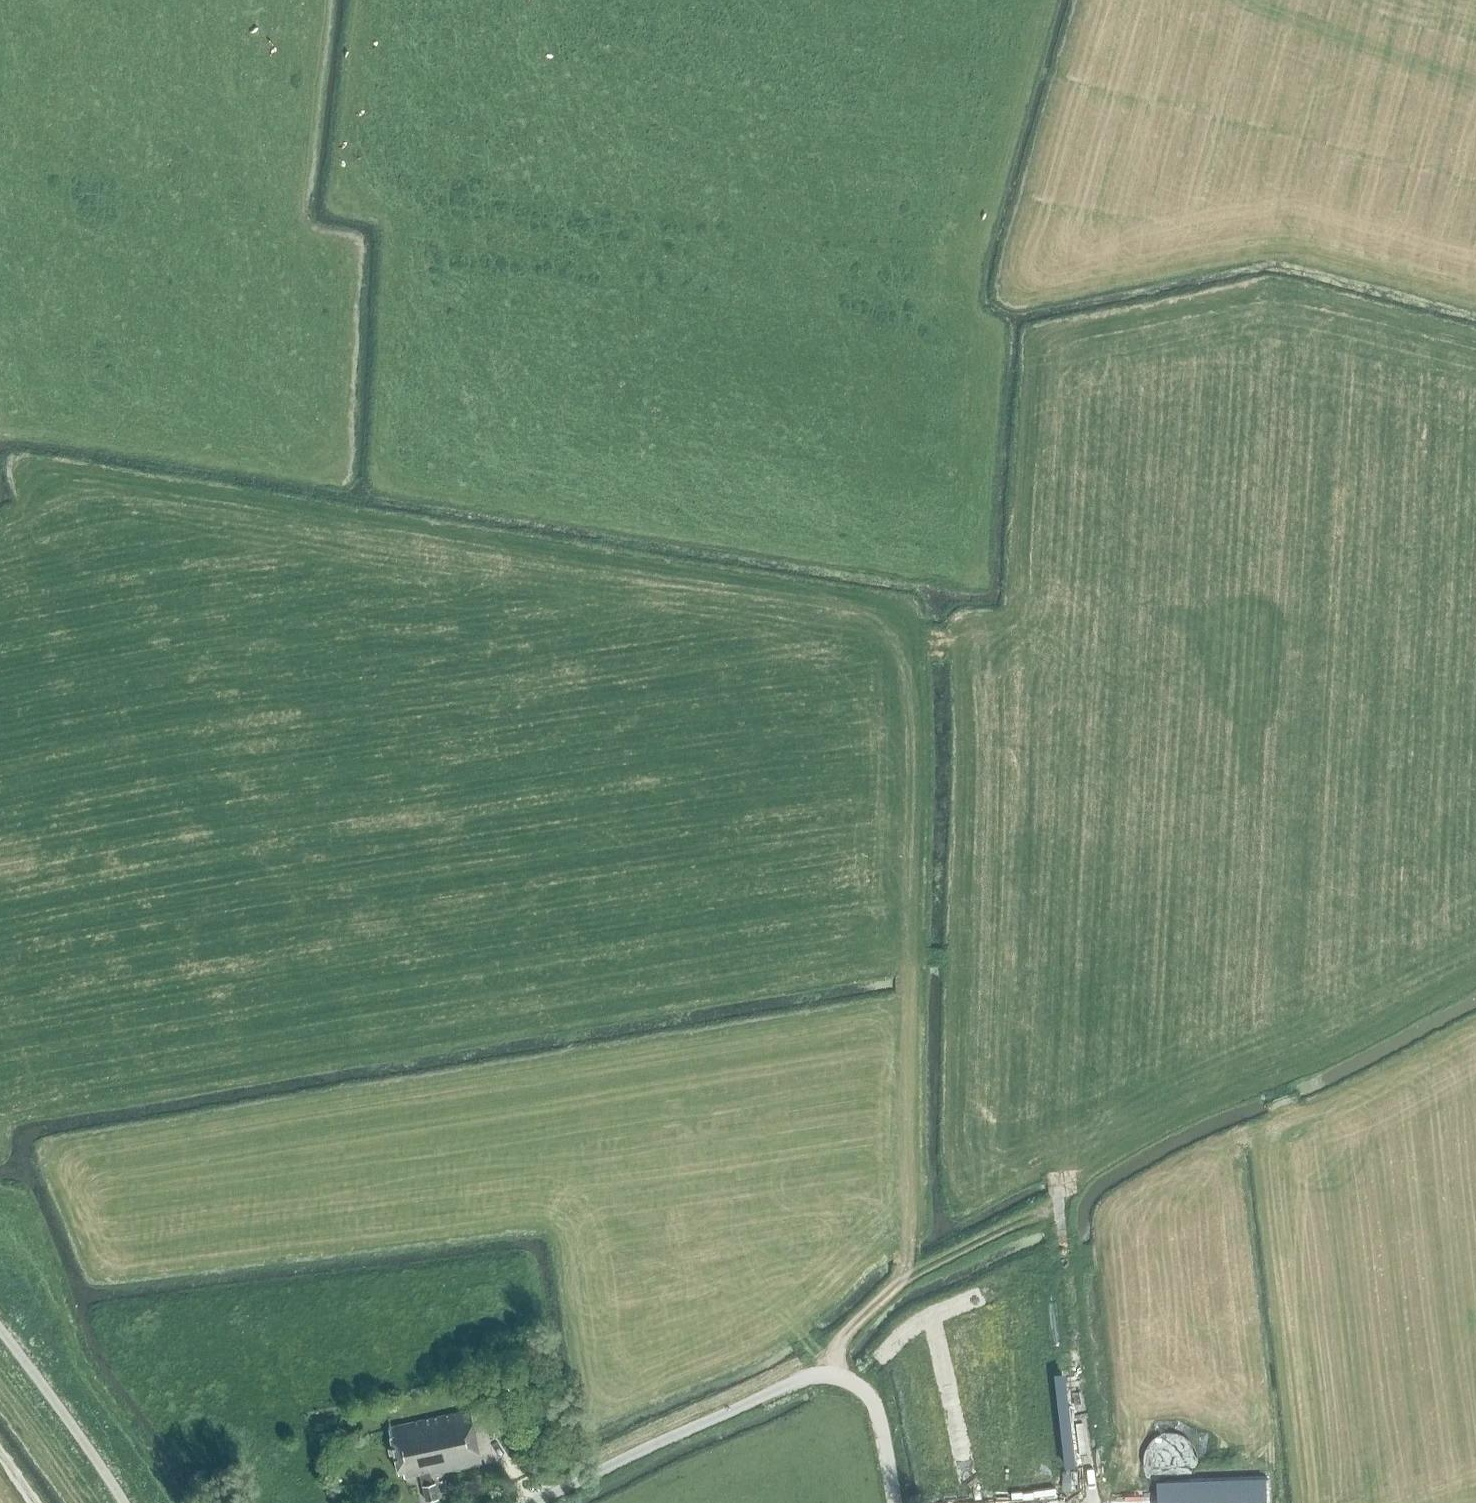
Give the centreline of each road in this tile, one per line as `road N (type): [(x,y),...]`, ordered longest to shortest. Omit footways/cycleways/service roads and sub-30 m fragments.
road 1 (unclassified): [(895,1502),(880,1430),(861,1391),(832,1377),(801,1380),(532,1502)]
road 2 (unclassified): [(124,1502),(0,1332)]

